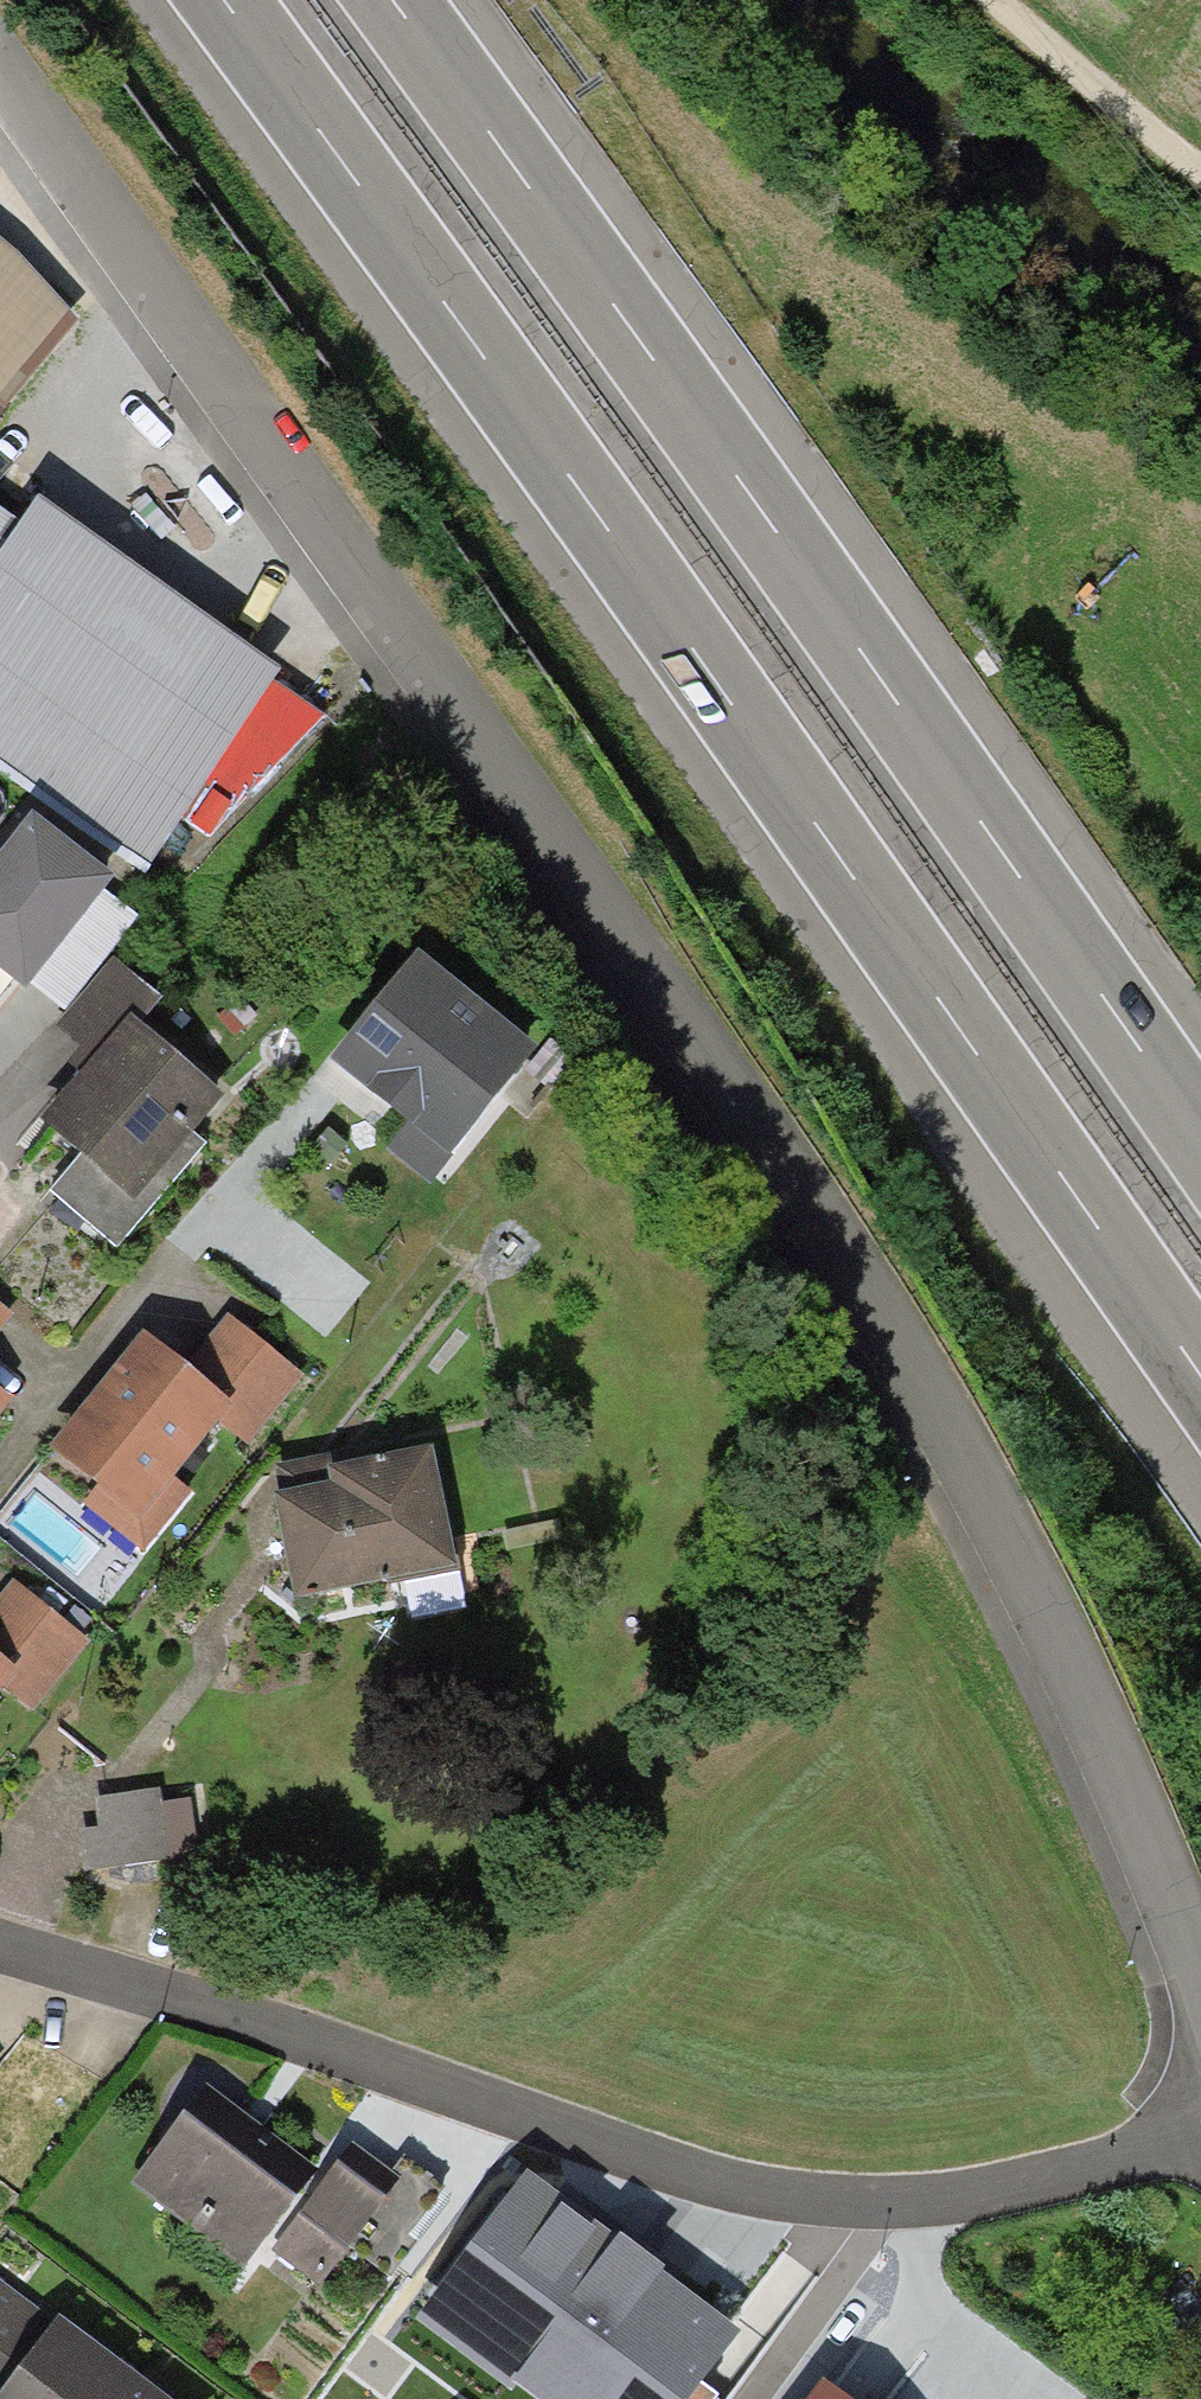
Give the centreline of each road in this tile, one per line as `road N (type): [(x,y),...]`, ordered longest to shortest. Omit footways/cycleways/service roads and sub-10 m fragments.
road 1 (unclassified): [(1200,2079),(1149,1882),(939,1444),(614,942),(0,81)]
road 2 (motorway): [(218,0),(599,522),(1200,1380)]
road 3 (motorway): [(1200,1132),(393,0)]
road 4 (residential): [(1200,2133),(908,2219),(618,2163),(162,1997),(0,1950)]
road 5 (track): [(1200,187),(971,0)]

